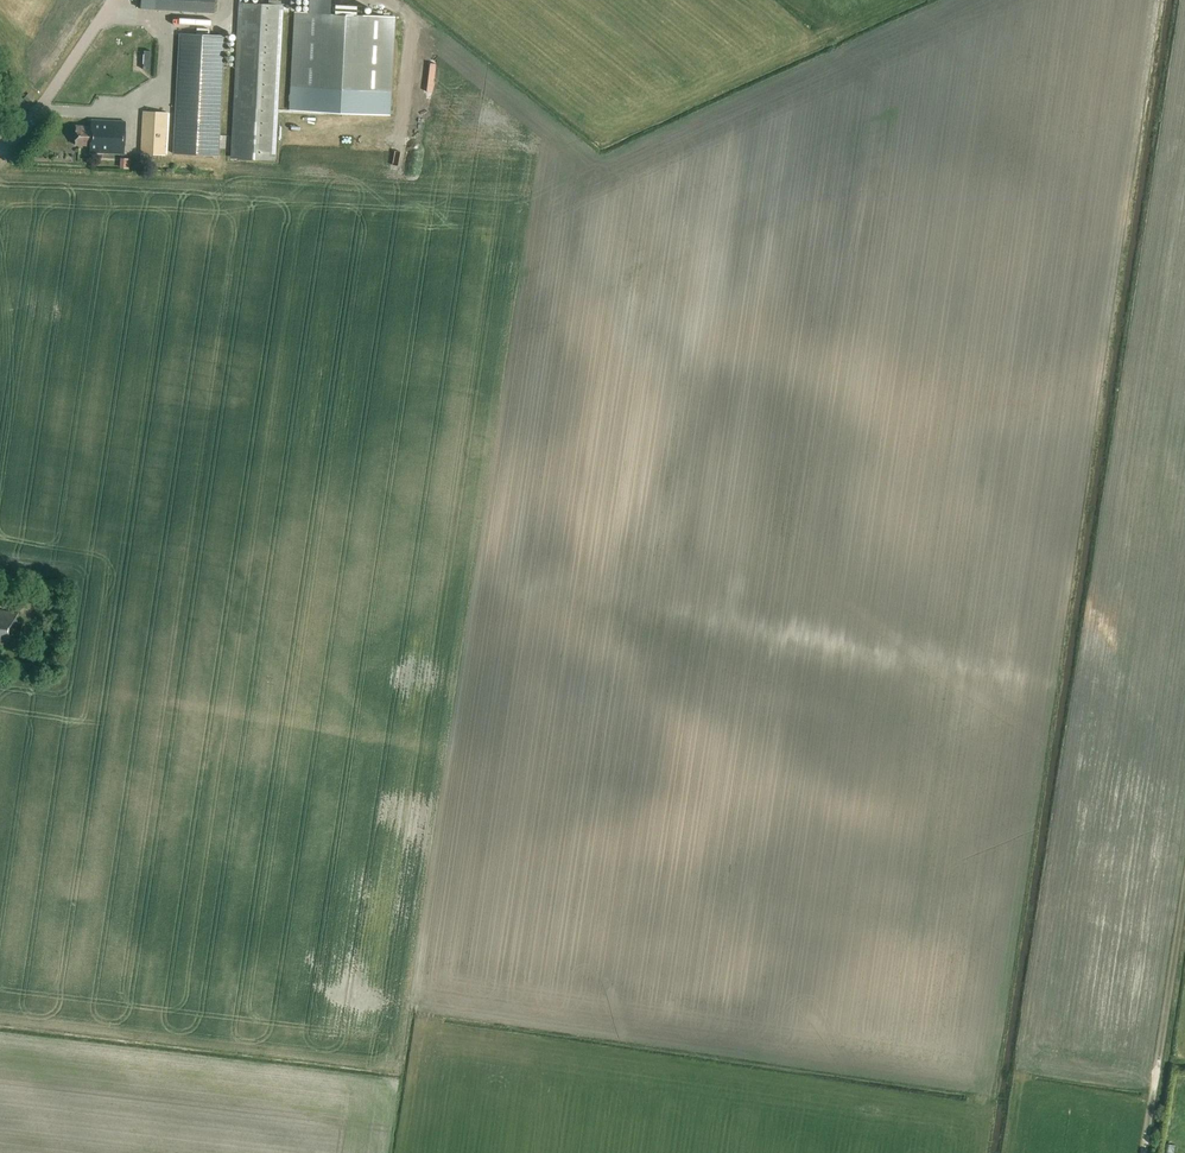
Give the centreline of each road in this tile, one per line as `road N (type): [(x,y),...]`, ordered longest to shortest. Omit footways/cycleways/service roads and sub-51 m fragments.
road 1 (track): [(1142,1152),(1184,876)]

